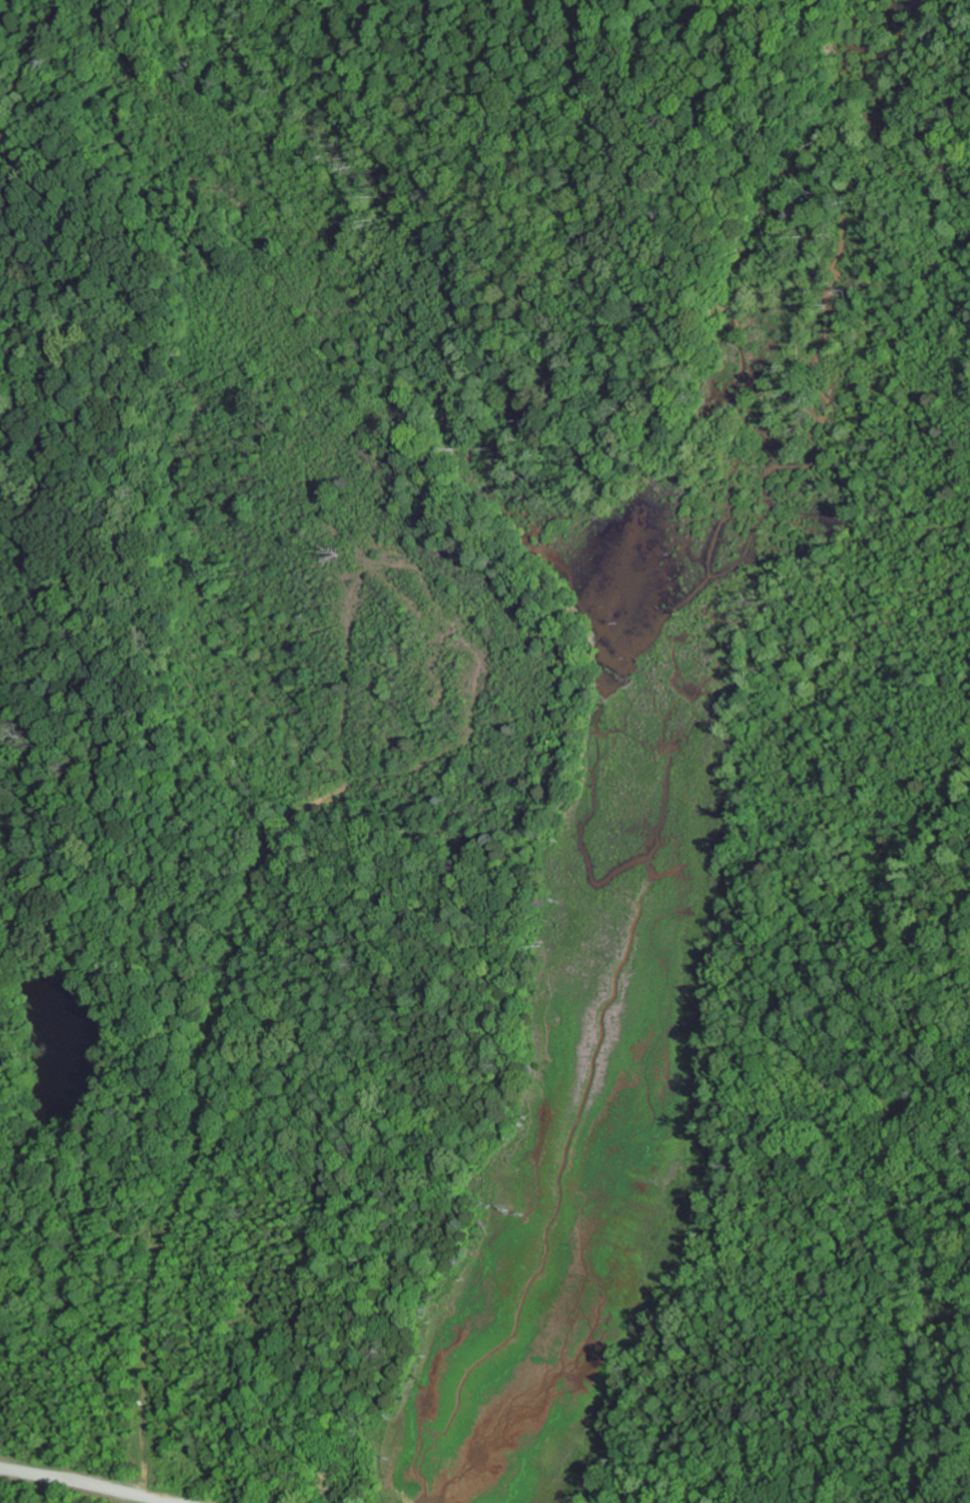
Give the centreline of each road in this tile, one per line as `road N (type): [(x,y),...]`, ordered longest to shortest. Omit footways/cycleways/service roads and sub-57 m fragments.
road 1 (residential): [(172,1502),(0,1468)]

